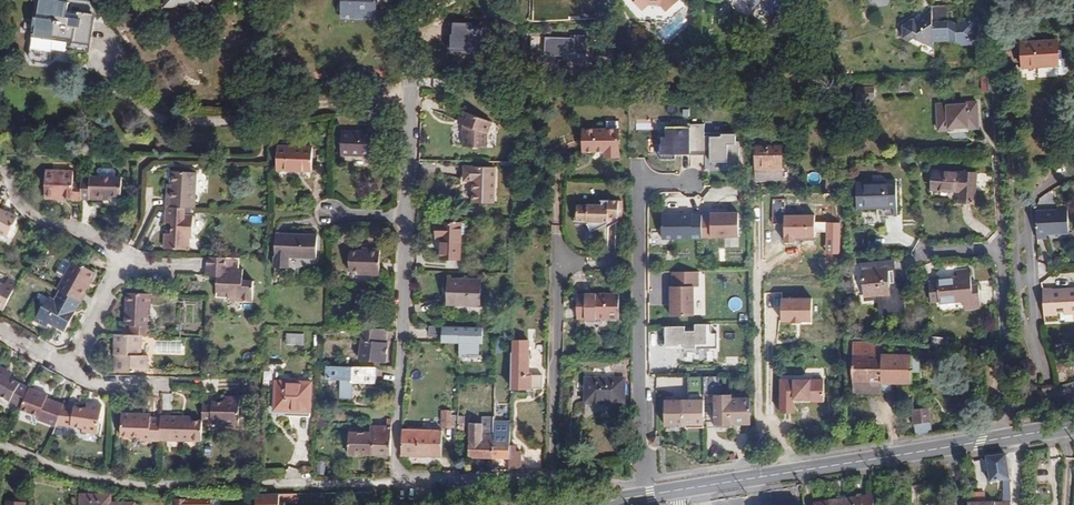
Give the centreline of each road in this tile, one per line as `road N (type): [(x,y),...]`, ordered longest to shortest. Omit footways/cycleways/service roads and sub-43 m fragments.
road 1 (residential): [(550,476),(393,483),(402,216)]
road 2 (primary): [(680,488),(982,443)]
road 3 (residential): [(550,476),(556,247)]
road 4 (residential): [(402,216),(409,0)]
road 5 (residential): [(119,267),(100,243),(22,209),(0,173)]

